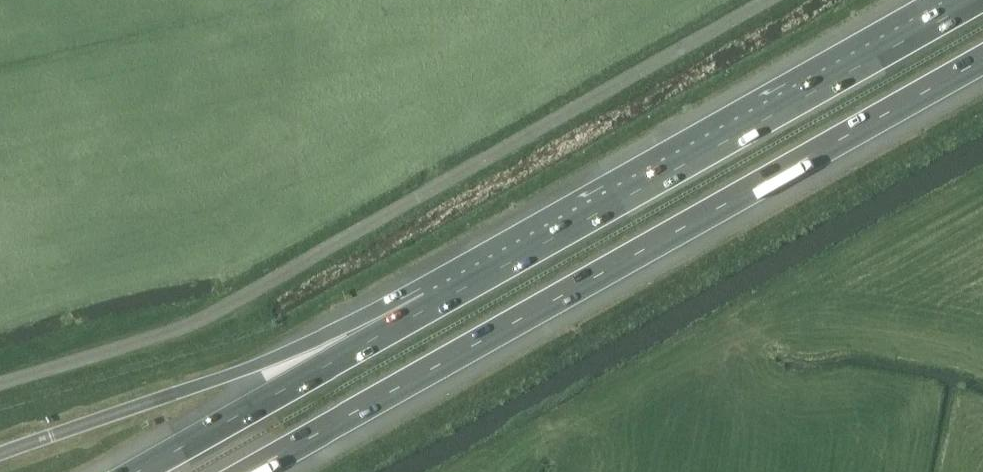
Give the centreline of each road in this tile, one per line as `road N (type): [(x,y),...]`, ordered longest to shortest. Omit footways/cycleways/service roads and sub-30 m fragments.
road 1 (unclassified): [(0,385),(188,325),(771,0)]
road 2 (motorway): [(247,471),(982,59)]
road 3 (motorway): [(978,0),(429,308)]
road 4 (motorway): [(429,308),(41,441)]
road 5 (motorway): [(429,308),(138,471)]

